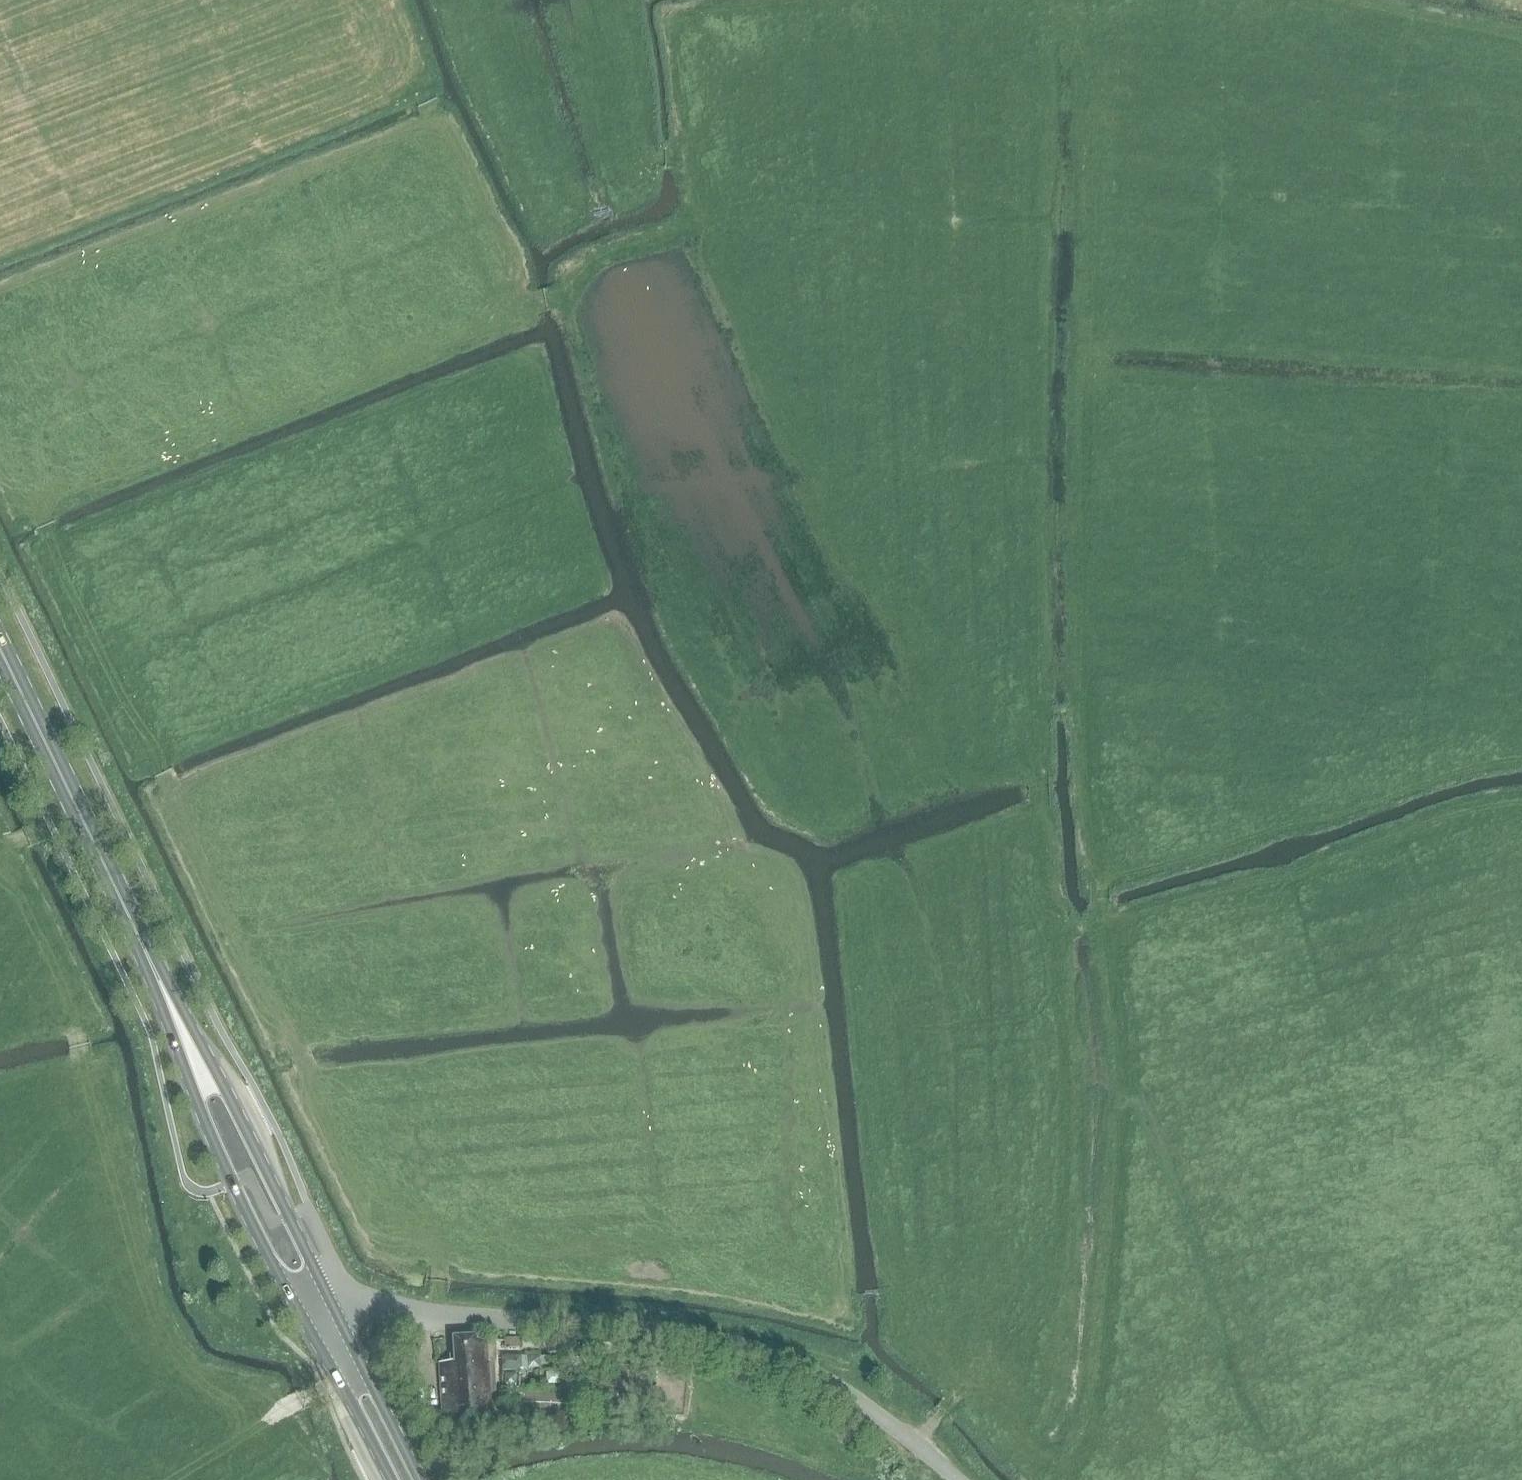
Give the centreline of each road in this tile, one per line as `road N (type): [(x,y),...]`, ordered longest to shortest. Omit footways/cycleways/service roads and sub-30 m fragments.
road 1 (unclassified): [(959,1479),(839,1390),(748,1348),(608,1322),(436,1316),(379,1299),(333,1307)]
road 2 (primary): [(333,1307),(160,981)]
road 3 (primary): [(160,981),(0,650)]
road 4 (primary): [(160,981),(228,1184),(302,1317)]
road 5 (primary): [(412,1479),(333,1307)]
road 6 (primary): [(302,1317),(388,1479)]

